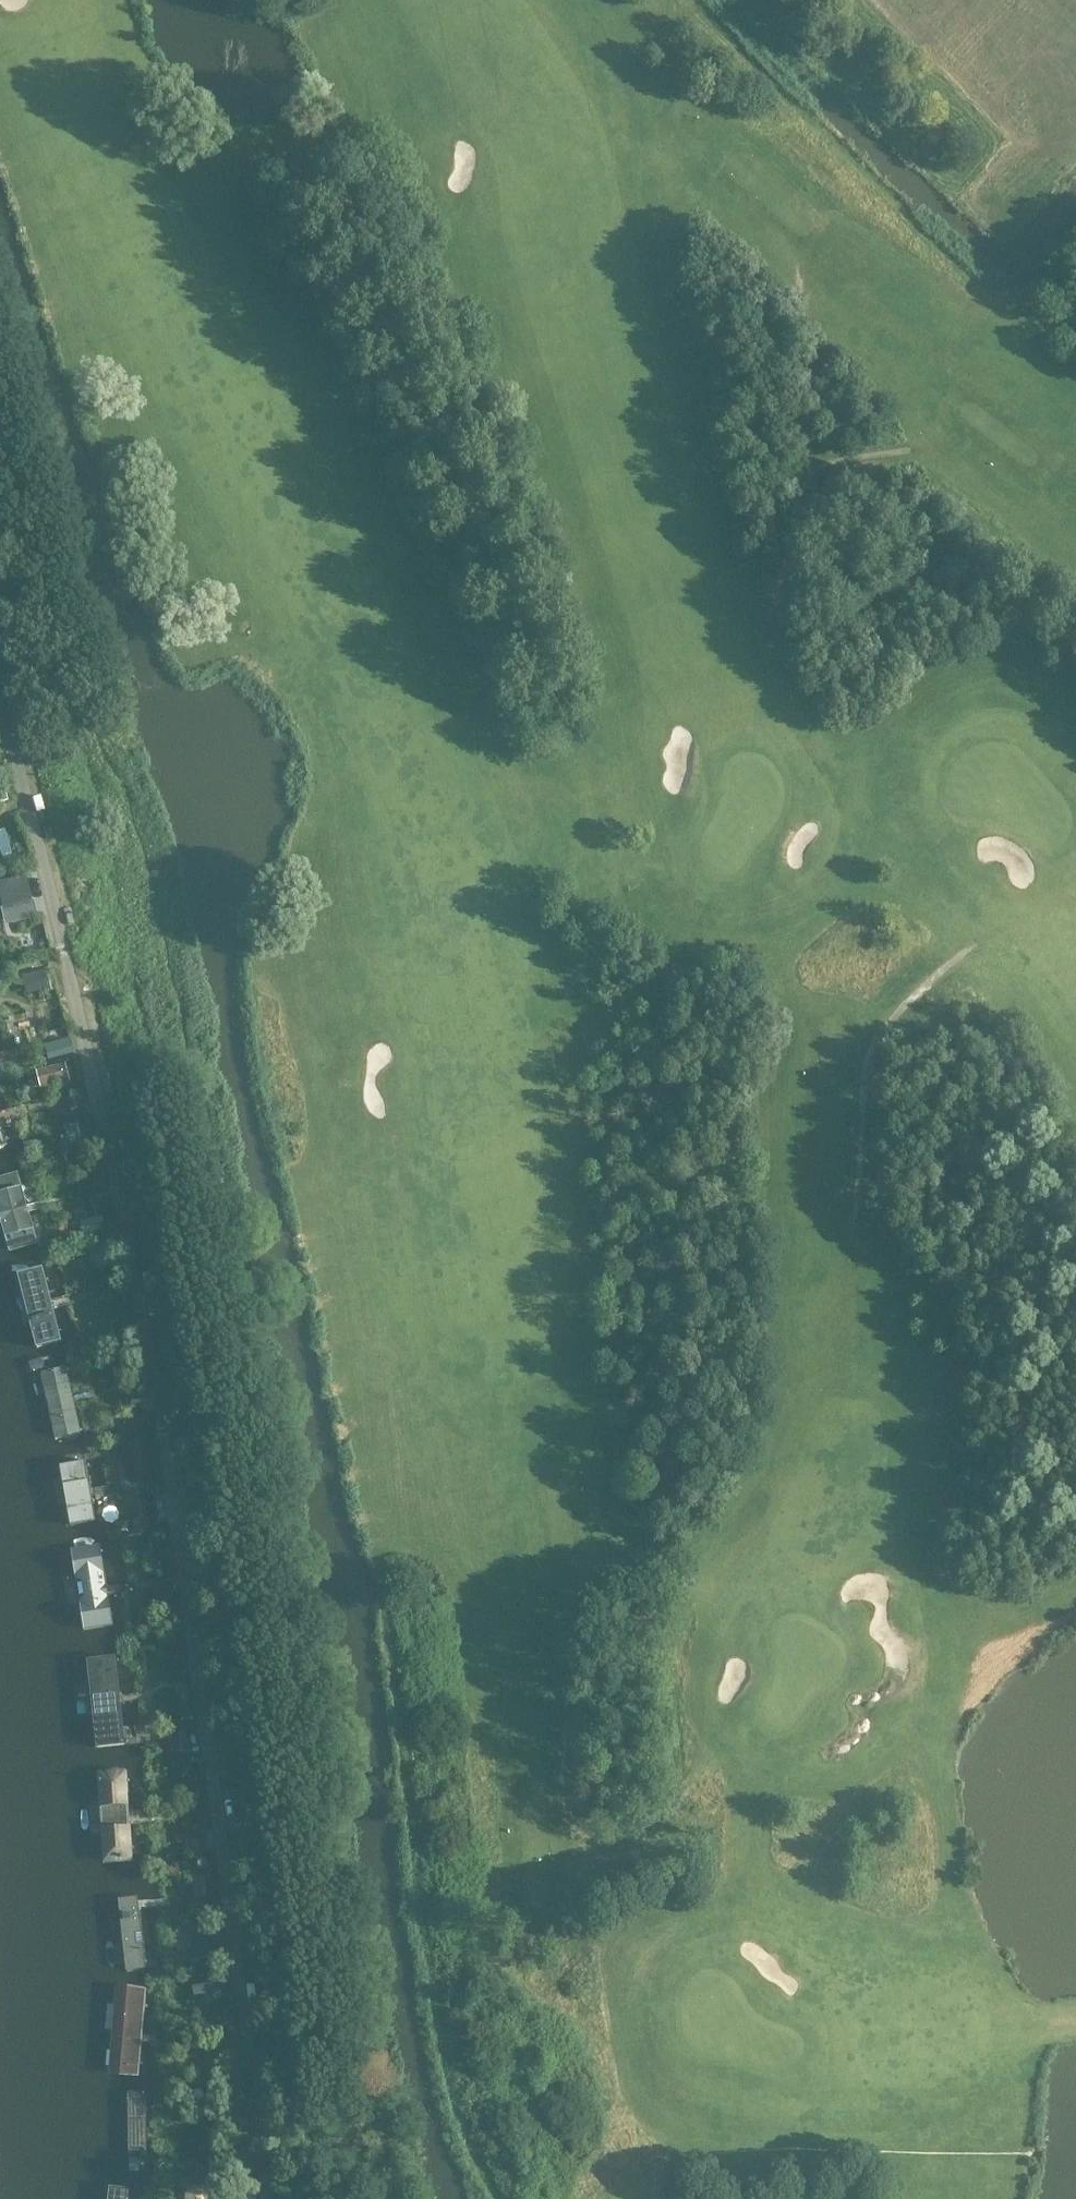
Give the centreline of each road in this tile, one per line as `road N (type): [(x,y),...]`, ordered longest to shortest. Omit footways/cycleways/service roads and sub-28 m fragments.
road 1 (unclassified): [(0,698),(152,1371),(267,2198)]
road 2 (track): [(771,614),(809,449),(810,369),(798,274)]
road 3 (track): [(564,1811),(577,1619),(610,1582),(677,1566)]
road 4 (track): [(855,1213),(869,1053),(910,1000),(965,952)]

